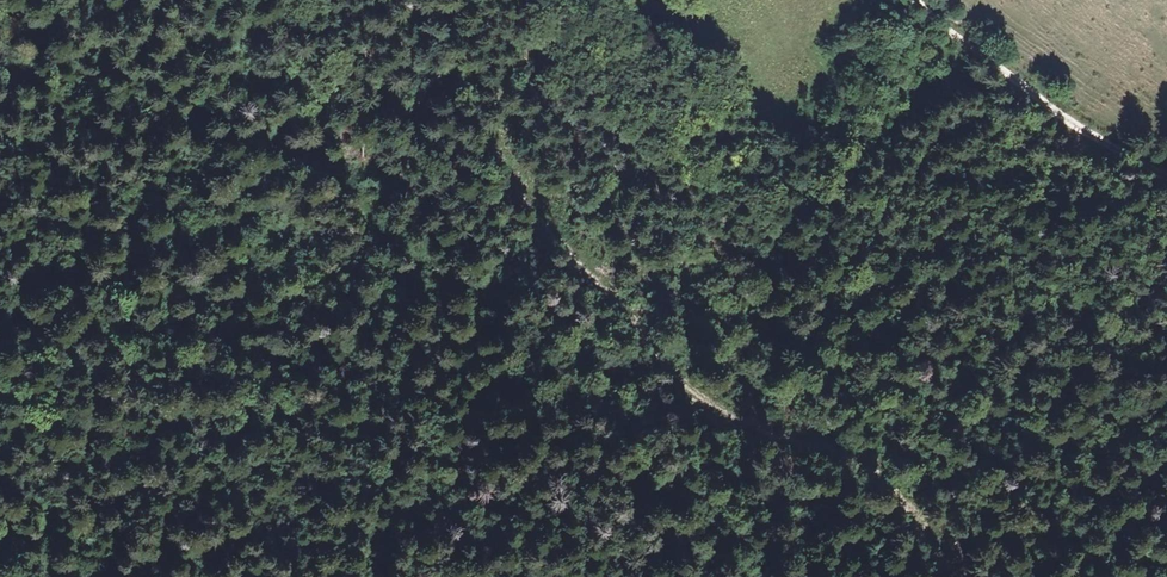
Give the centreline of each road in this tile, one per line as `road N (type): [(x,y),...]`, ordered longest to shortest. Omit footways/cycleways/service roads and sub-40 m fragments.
road 1 (track): [(968,576),(844,454),(755,434),(689,391),(621,319),(522,198),(470,111),(426,0)]
road 2 (track): [(1166,182),(1006,76),(916,0)]
road 3 (track): [(270,0),(279,54),(329,161),(398,255)]

